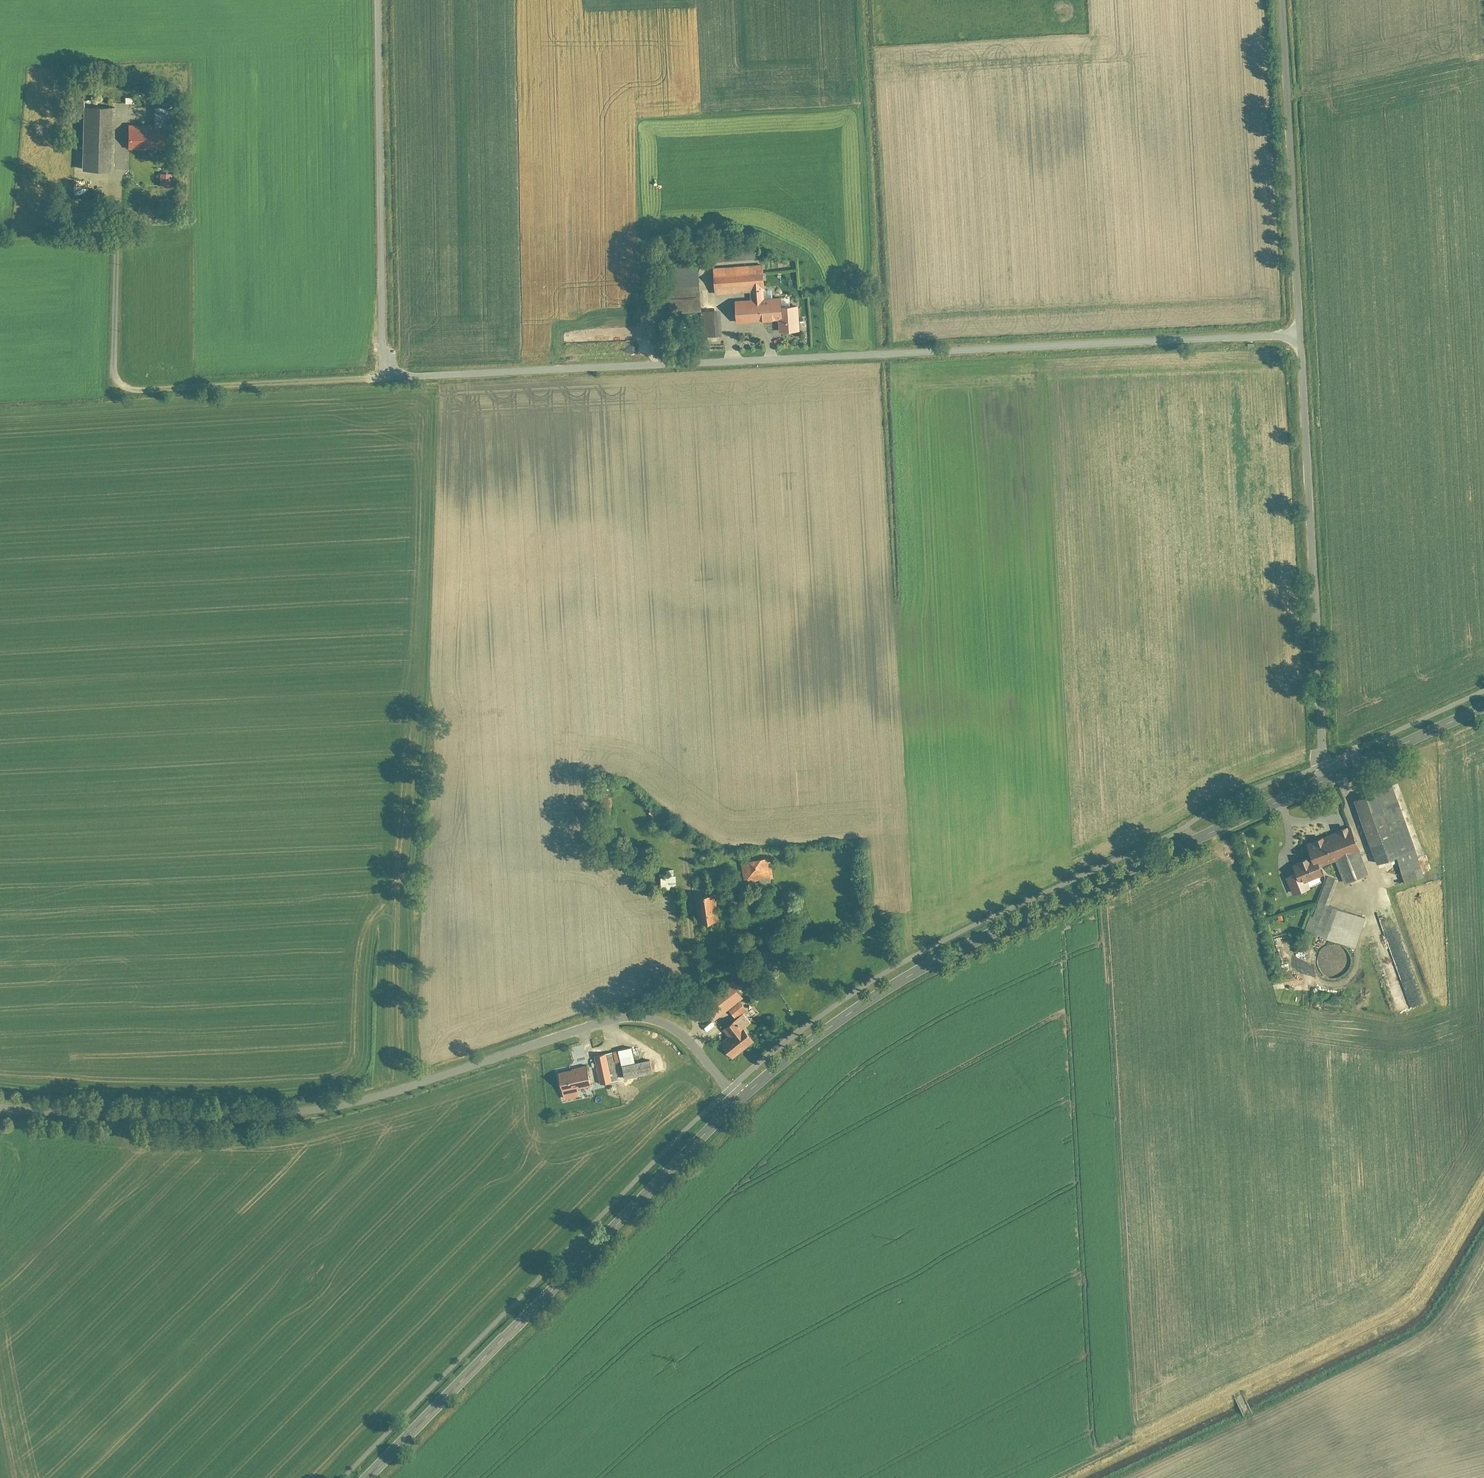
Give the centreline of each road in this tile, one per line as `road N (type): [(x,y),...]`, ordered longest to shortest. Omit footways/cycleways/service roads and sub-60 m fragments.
road 1 (residential): [(740,1100),(689,1042),(634,1017),(331,1109),(267,1117),(0,1109)]
road 2 (unclassified): [(1281,0),(1321,762),(1330,781)]
road 3 (tertiary): [(1330,781),(920,970),(740,1100)]
road 4 (tertiary): [(740,1100),(367,1477)]
road 5 (tertiary): [(1483,706),(1330,781)]

